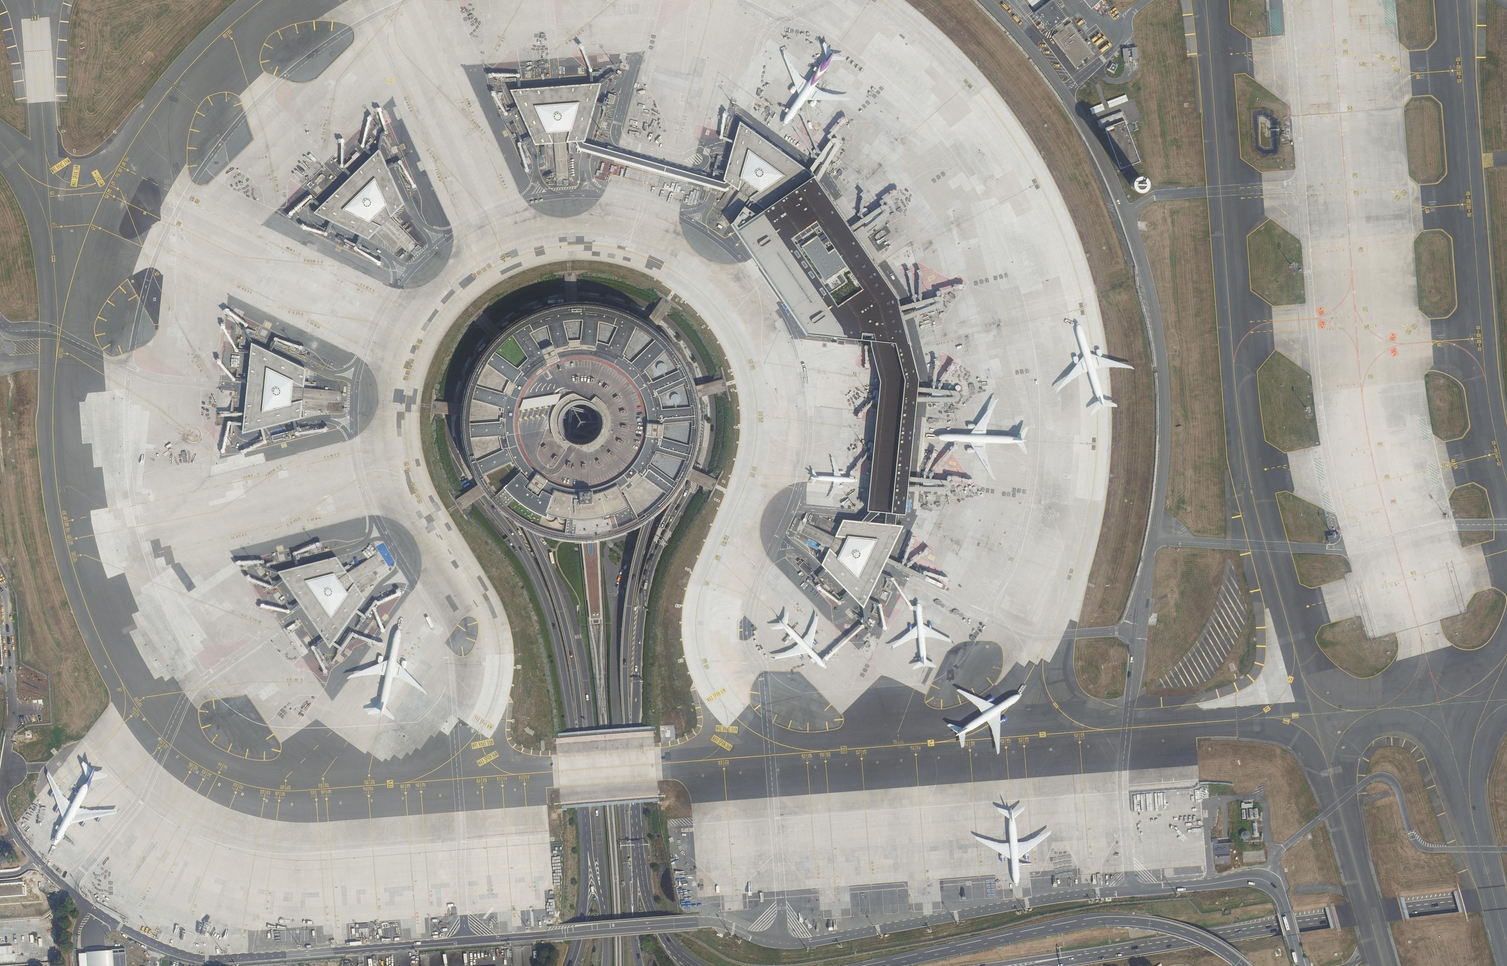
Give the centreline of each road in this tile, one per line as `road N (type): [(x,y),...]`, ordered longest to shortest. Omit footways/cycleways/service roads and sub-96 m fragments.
road 1 (secondary): [(638,874),(633,760),(641,600),(648,568),(710,450),(713,412),(697,358),(666,319),(624,297),(583,289),(539,296),(494,322),(458,376),(449,420),(463,469),(523,550),(549,606),(587,841)]
road 2 (primary): [(1506,898),(1329,918),(1086,959)]
road 3 (secondary): [(1242,965),(1189,935),(1122,921),(882,965)]
road 4 (secondary): [(587,841),(605,911),(606,965)]
road 5 (secondary): [(587,841),(572,965)]

